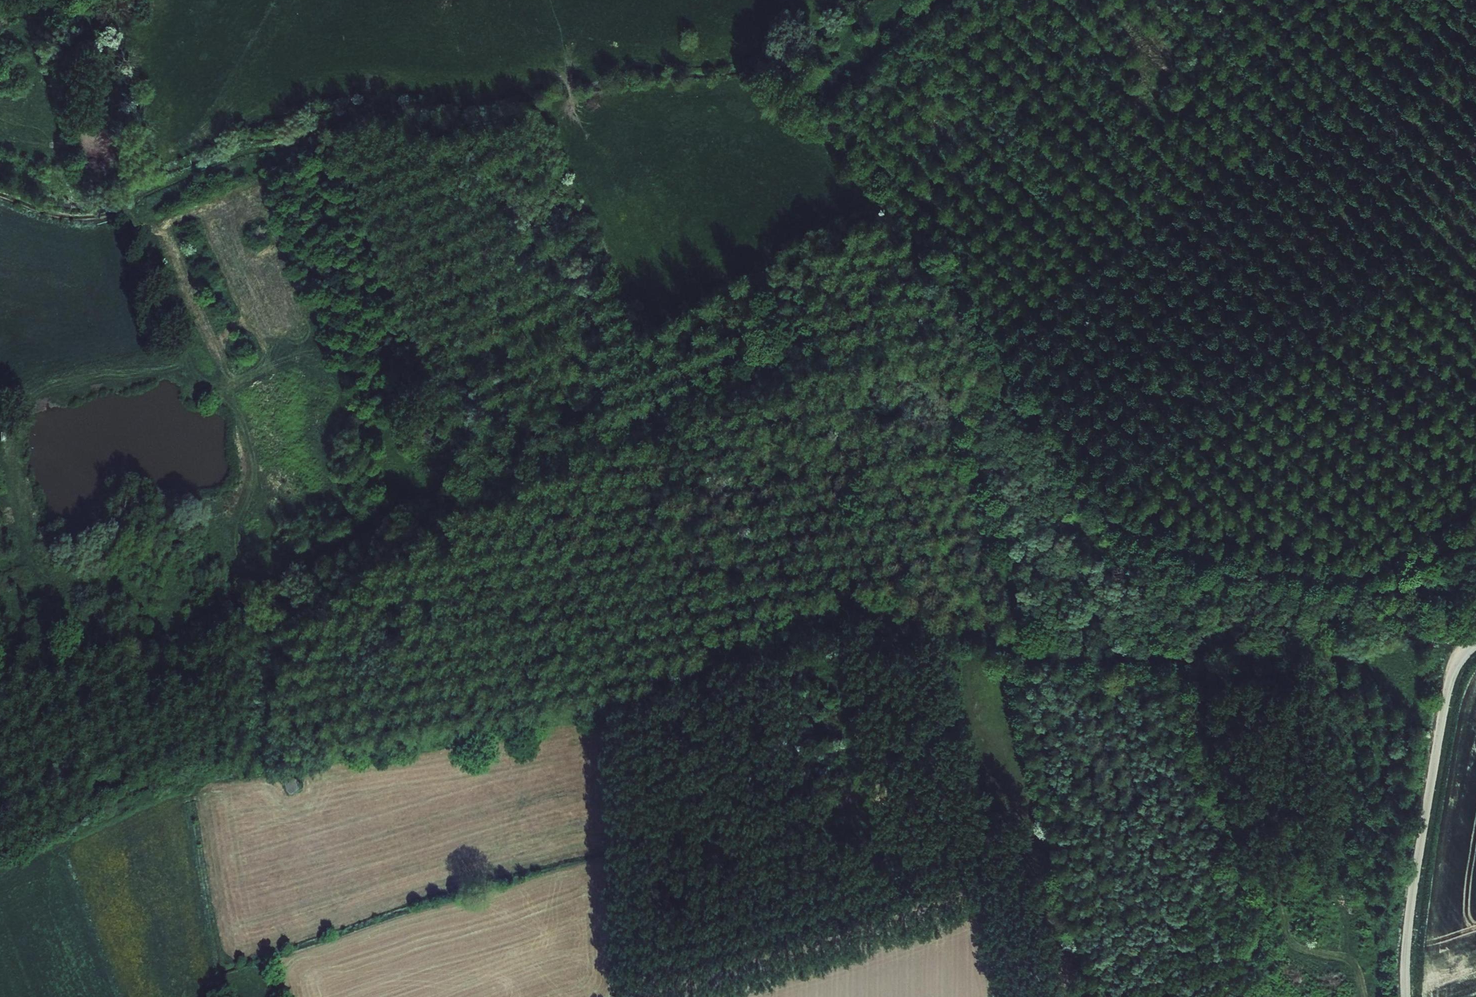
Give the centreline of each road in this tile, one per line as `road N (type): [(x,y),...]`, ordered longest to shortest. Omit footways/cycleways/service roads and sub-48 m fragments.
road 1 (unclassified): [(1406,996),(1404,949),(1447,688),(1475,644)]

